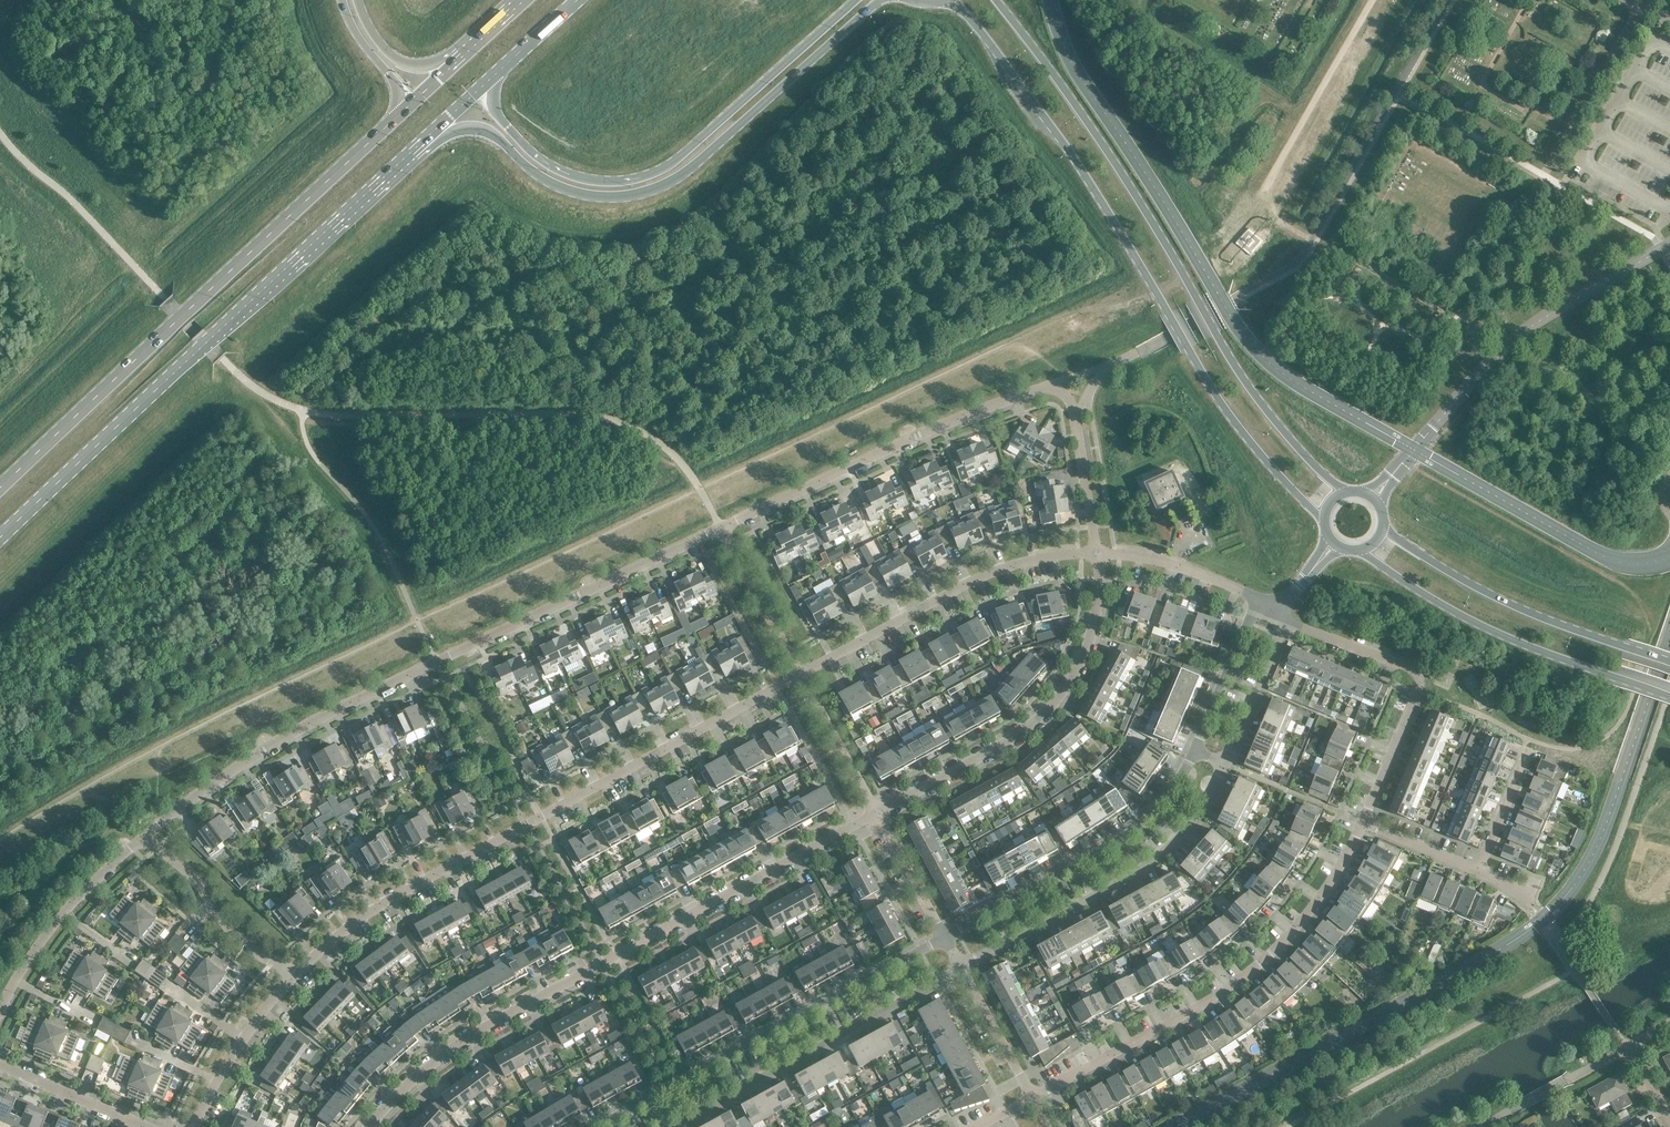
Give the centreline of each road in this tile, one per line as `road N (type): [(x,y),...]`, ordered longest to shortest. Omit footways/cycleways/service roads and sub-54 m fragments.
road 1 (residential): [(144,835),(232,770),(348,704),(722,529)]
road 2 (secondary): [(946,0),(982,34),(1068,152),(1215,396),(1324,522)]
road 3 (secondary): [(1345,493),(1250,389),(1110,155),(996,0)]
road 4 (residential): [(371,1126),(455,1048),(877,813)]
road 5 (trunk): [(0,538),(433,132)]
road 6 (residential): [(295,979),(379,906),(801,674)]
road 7 (trunk): [(397,115),(0,488)]
road 8 (trunk): [(433,132),(487,131),(540,177),(582,194),(652,190),(704,158),(880,0)]
road 9 (residential): [(722,529),(917,435),(1055,389),(1074,415),(1098,552)]
road 10 (trunk): [(855,0),(679,158),(639,178),(597,181),(544,161),(499,117),(497,72)]
road 11 (residential): [(1032,1097),(1202,1004),(1283,942),(1342,867),(1363,820)]
road 12 (residential): [(946,939),(594,1126)]
road 13 (residential): [(877,813),(1015,737),(1070,682),(1098,624),(1098,552)]
road 14 (unclassified): [(1392,476),(1511,341),(1669,244)]
road 15 (secondary): [(1358,550),(1469,620),(1669,697)]
road 16 (residential): [(963,971),(1157,857),(1227,764)]
road 17 (residential): [(674,1126),(963,971)]
road 18 (residential): [(801,674),(1001,568),(1098,552)]
road 19 (secondary): [(1669,662),(1454,576),(1383,524)]
road 20 (residential): [(1193,749),(1133,831),(946,939)]
road 21 (residential): [(1363,820),(1416,675),(1285,619)]
road 22 (residential): [(0,1009),(64,909),(144,835)]
road 23 (residential): [(295,979),(239,942),(192,876),(144,835)]
road 24 (residential): [(194,1126),(216,1081),(295,979)]
road 25 (residential): [(1098,552),(1157,558),(1258,597)]
road 26 (residential): [(1258,597),(1193,749)]
road 27 (residential): [(801,674),(722,529)]
road 28 (residential): [(147,1126),(0,1066)]
road 29 (residential): [(877,813),(801,674)]
road 30 (residential): [(1227,764),(1285,619)]
road 31 (residential): [(946,939),(877,813)]
road 32 (residential): [(1032,1097),(963,971)]
road 33 (residential): [(1669,1023),(1626,1045),(1669,1118)]
road 34 (trunk): [(342,0),(357,38),(395,82),(397,115)]
road 35 (trunk): [(450,66),(397,60),(374,38),(358,0)]
road 36 (residential): [(1478,871),(1363,820)]
road 37 (residential): [(1478,871),(1524,758)]

